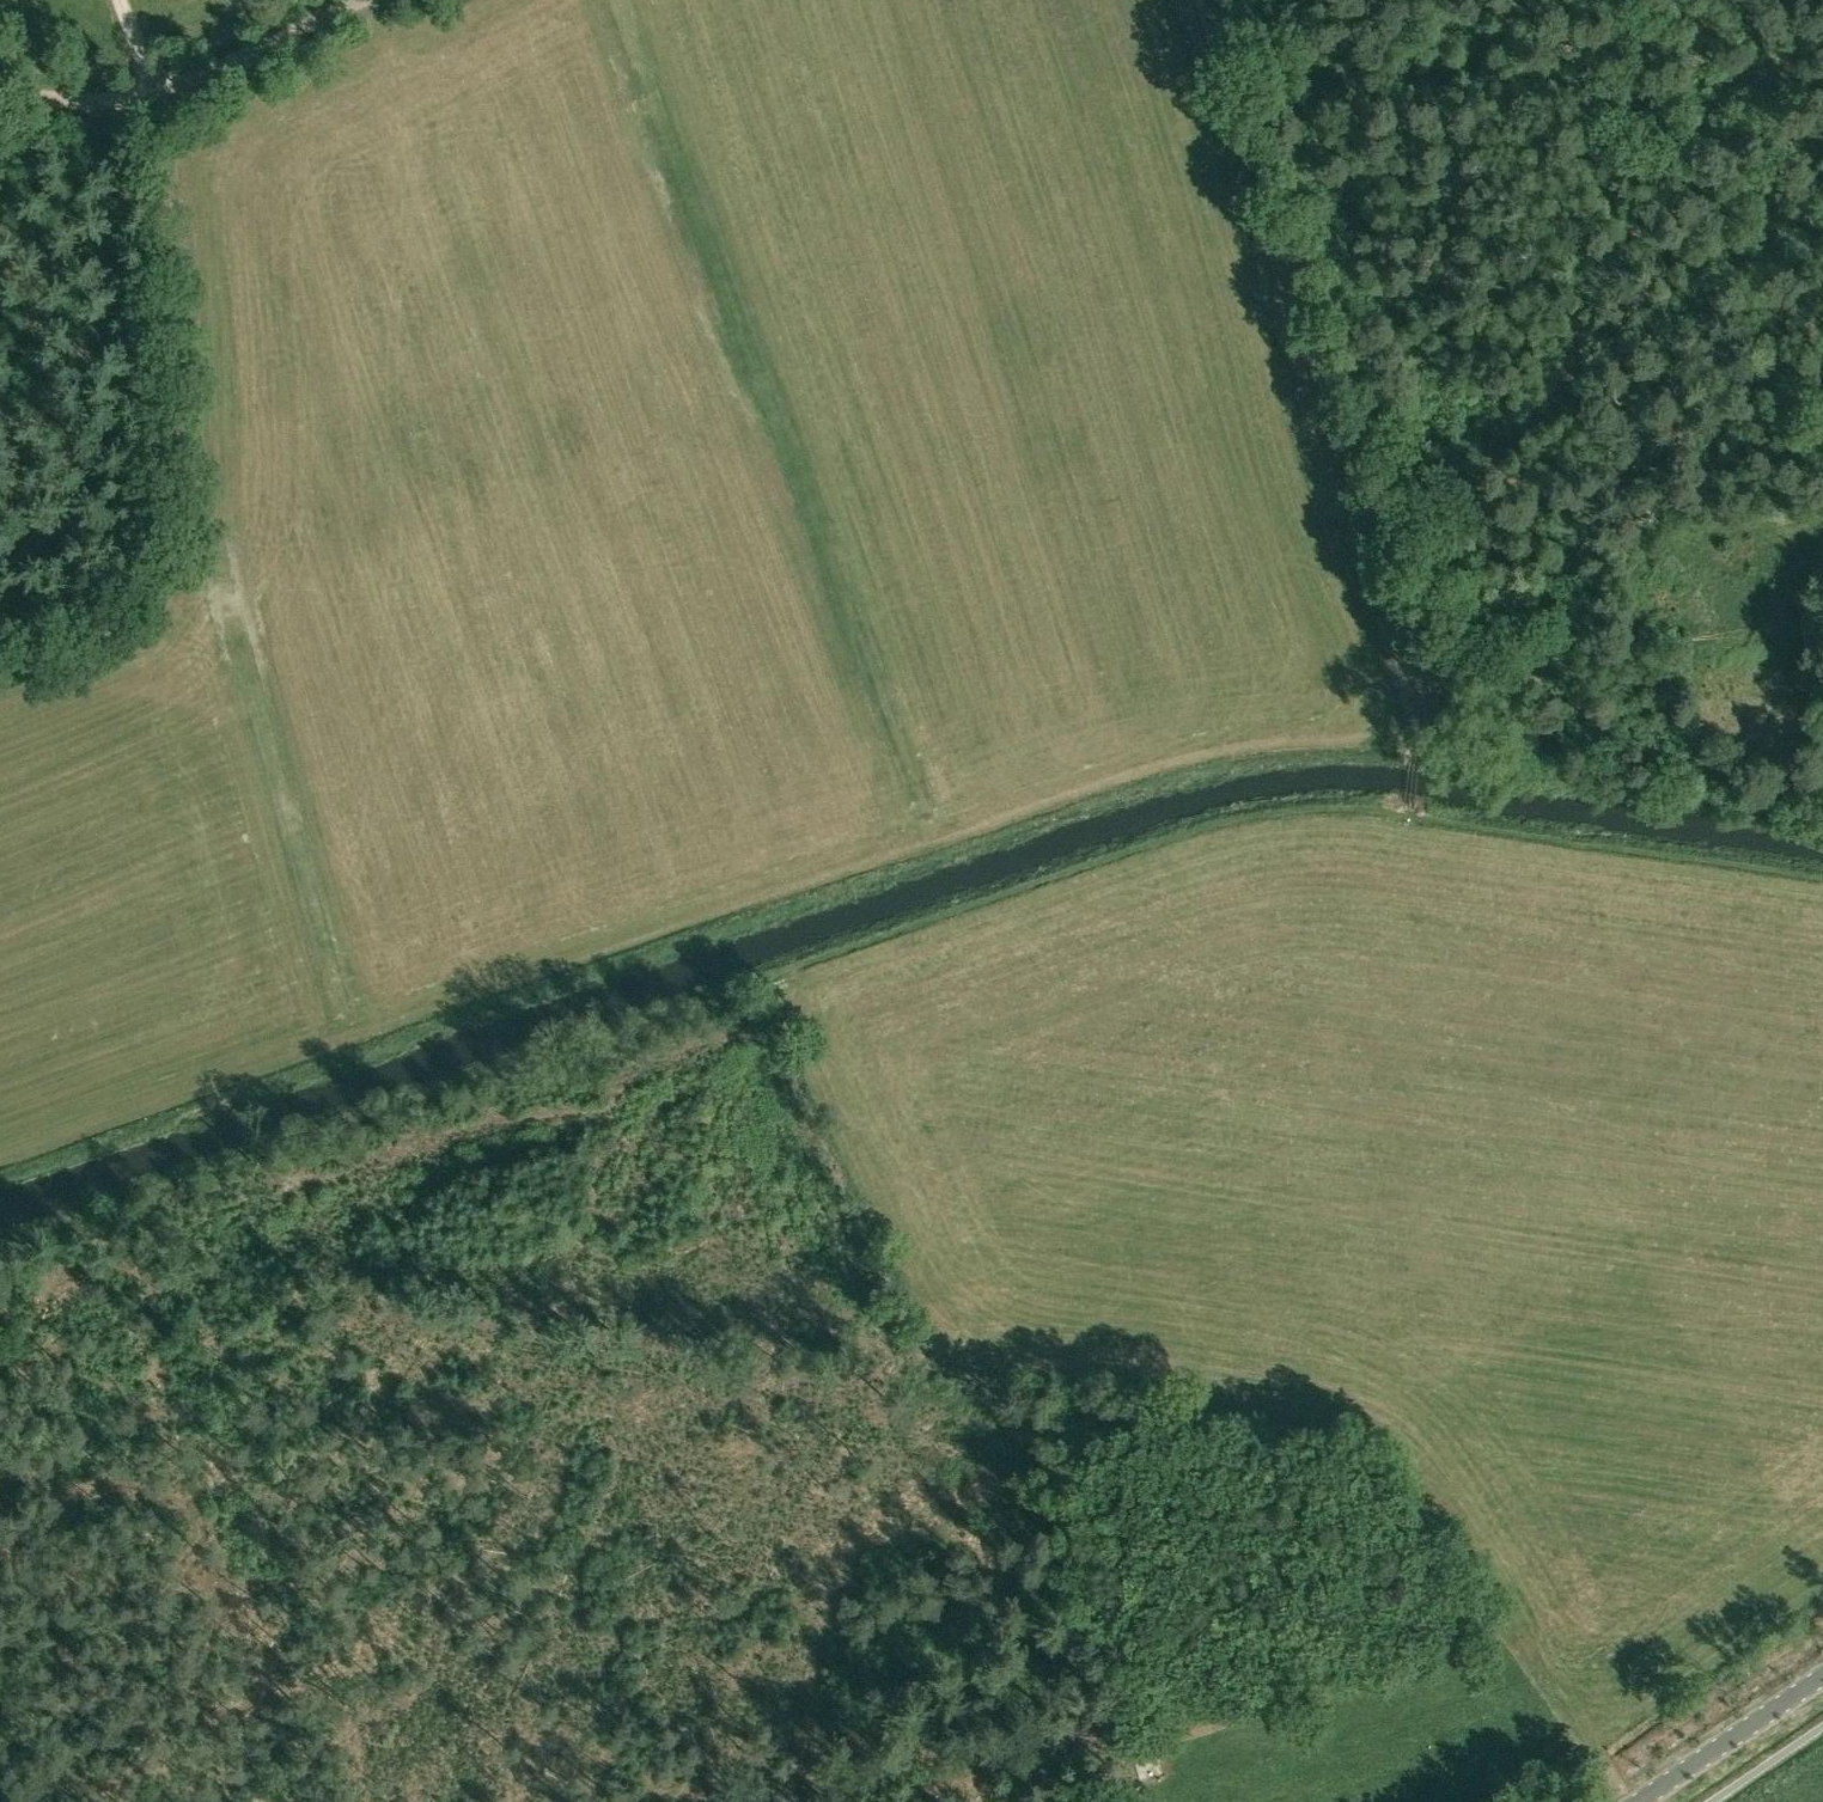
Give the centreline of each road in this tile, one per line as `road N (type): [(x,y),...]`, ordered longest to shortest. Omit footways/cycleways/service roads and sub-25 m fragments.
road 1 (unclassified): [(362,0),(143,103),(0,85)]
road 2 (tertiary): [(1636,1801),(1822,1675)]

